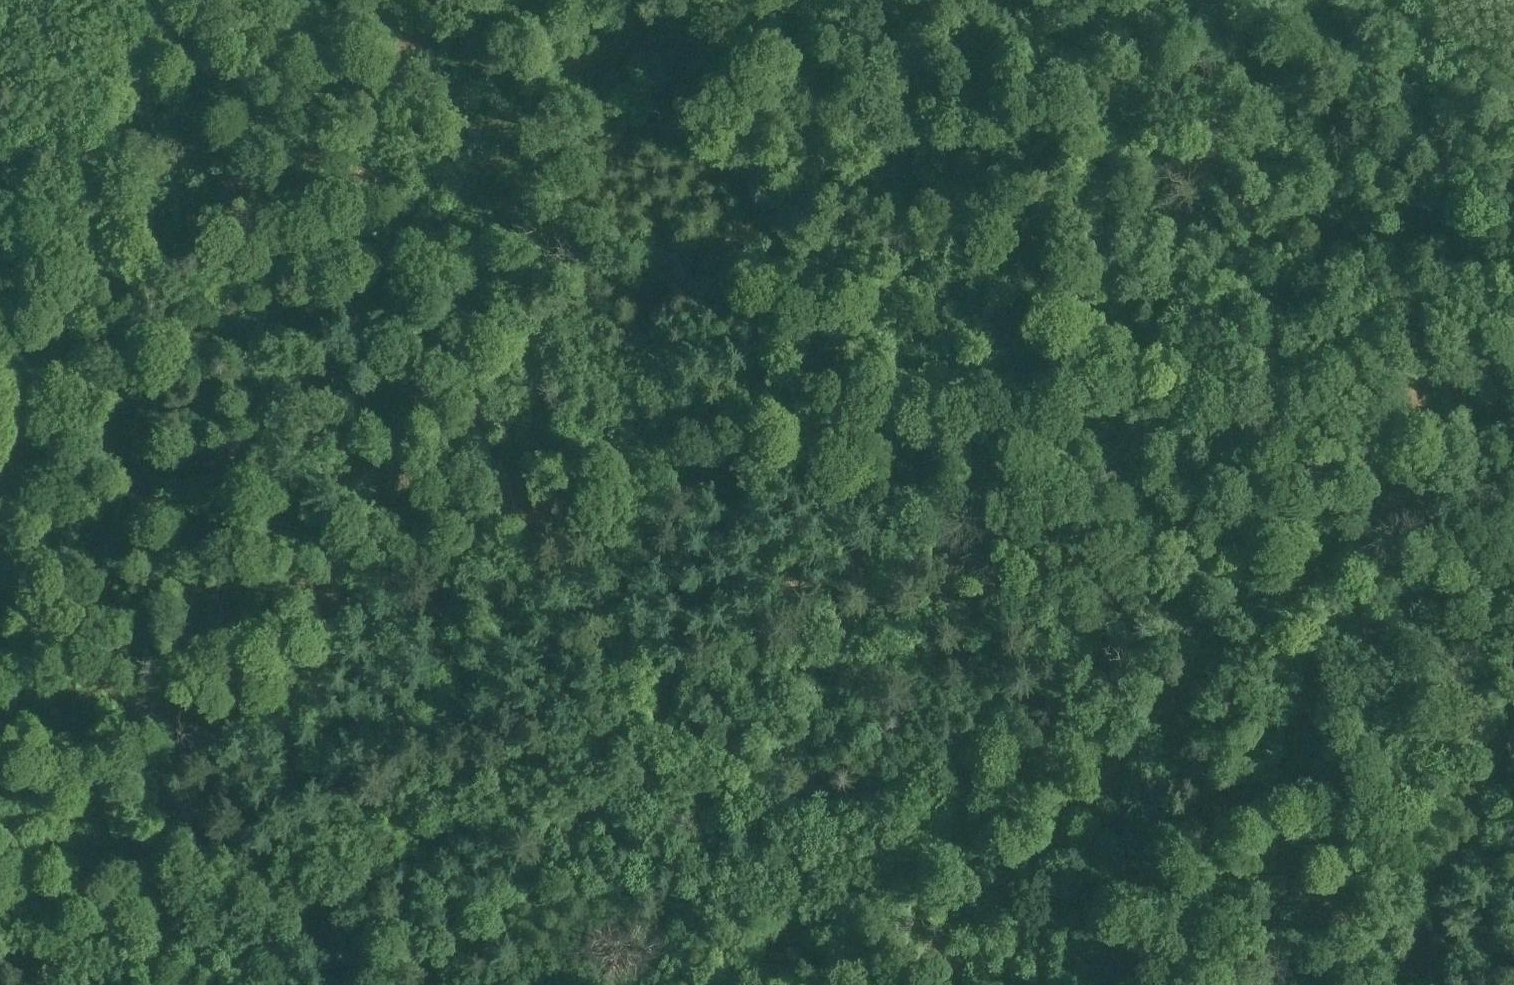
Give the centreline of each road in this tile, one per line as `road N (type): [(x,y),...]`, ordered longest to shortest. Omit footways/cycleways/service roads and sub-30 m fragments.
road 1 (track): [(0,539),(117,200),(223,138),(509,57)]
road 2 (track): [(1390,984),(1513,725)]

